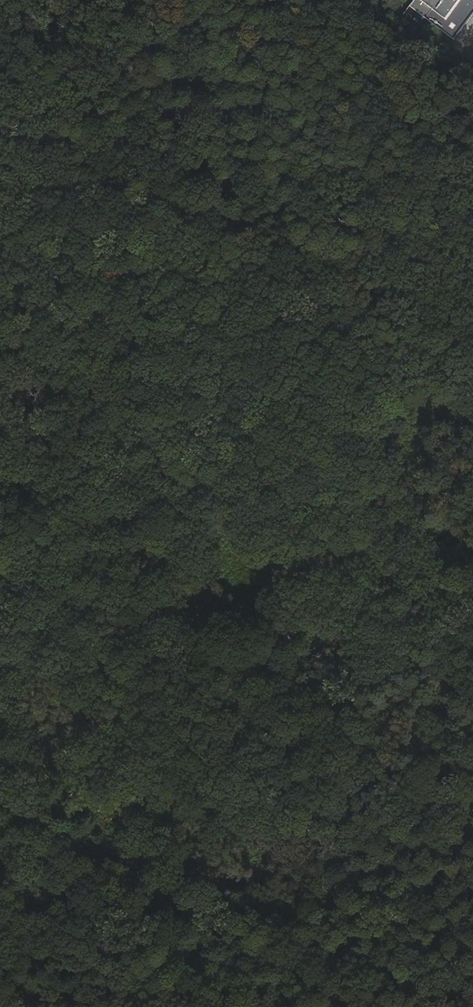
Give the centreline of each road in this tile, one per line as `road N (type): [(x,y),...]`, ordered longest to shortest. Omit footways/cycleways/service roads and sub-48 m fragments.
road 1 (track): [(0,386),(327,850)]
road 2 (track): [(0,957),(130,944),(183,930),(392,822),(472,753)]
road 3 (track): [(130,944),(130,906),(230,710),(266,647),(320,589)]
road 4 (track): [(320,589),(356,532),(472,430)]

